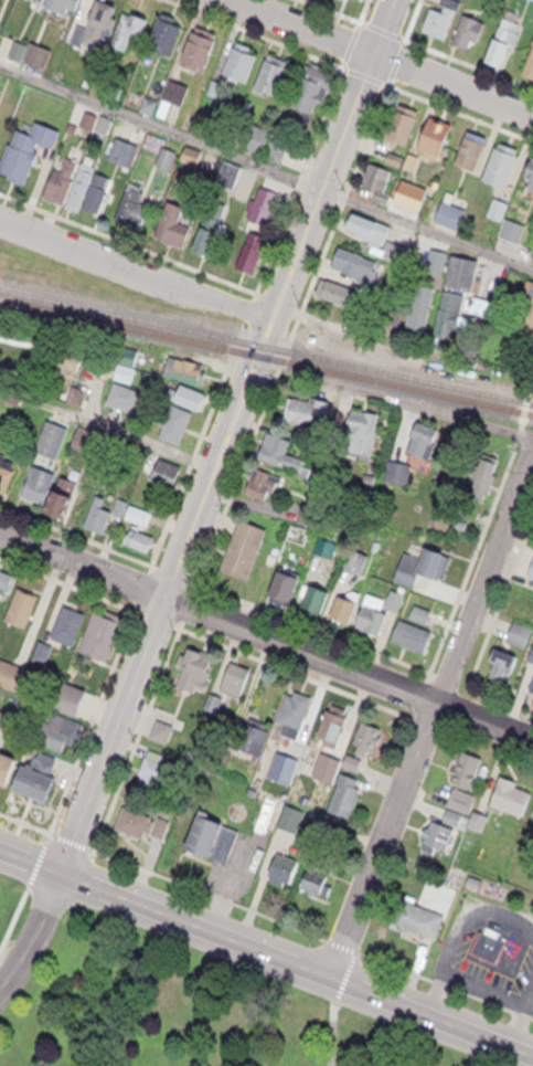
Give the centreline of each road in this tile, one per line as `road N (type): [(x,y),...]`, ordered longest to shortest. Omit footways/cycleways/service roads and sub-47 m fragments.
road 1 (tertiary): [(61,875),(395,0)]
road 2 (residential): [(328,977),(437,705),(532,431)]
road 3 (primary): [(532,1056),(0,851)]
road 4 (residential): [(532,741),(0,536)]
road 5 (residential): [(532,110),(247,0)]
road 6 (residential): [(275,317),(184,292),(0,219)]
road 7 (residential): [(61,875),(0,985)]

